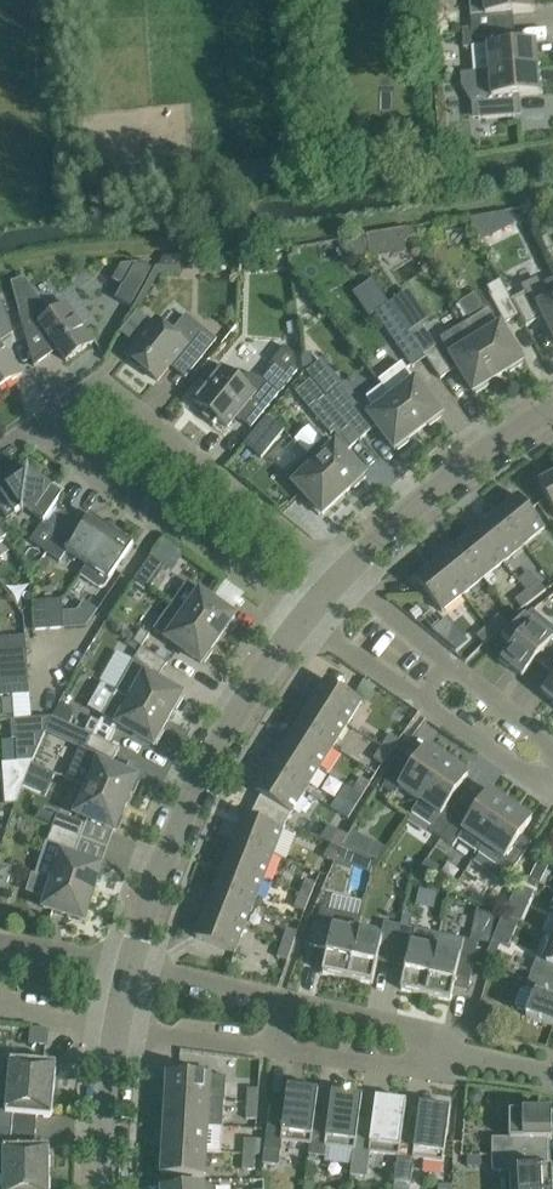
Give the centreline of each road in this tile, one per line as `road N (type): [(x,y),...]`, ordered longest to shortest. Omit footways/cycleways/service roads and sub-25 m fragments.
road 1 (residential): [(343,574),(102,380),(30,430)]
road 2 (residential): [(131,966),(198,787),(304,620)]
road 3 (residential): [(304,620),(30,430)]
road 4 (residential): [(552,784),(538,782),(304,620)]
road 5 (residential): [(552,743),(343,574)]
road 6 (residential): [(343,574),(456,473),(552,409)]
road 7 (residential): [(446,1051),(420,1069),(278,1050)]
road 8 (residential): [(446,1051),(427,1030),(285,999)]
road 9 (residential): [(278,1050),(118,1028)]
road 10 (residential): [(107,1188),(118,1028)]
road 11 (residential): [(285,999),(131,966)]
road 12 (residential): [(131,966),(0,937)]

